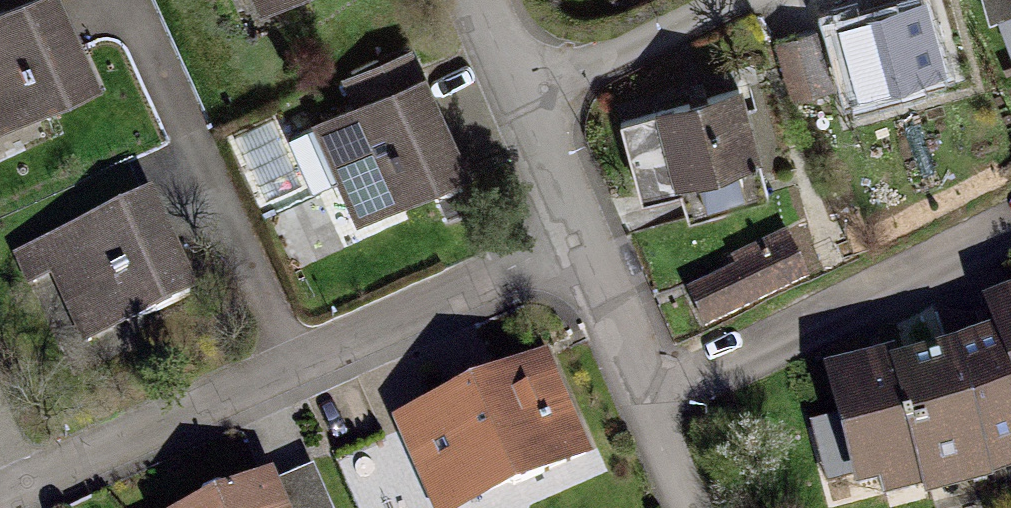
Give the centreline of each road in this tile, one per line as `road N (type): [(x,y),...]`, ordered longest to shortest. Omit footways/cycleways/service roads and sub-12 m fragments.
road 1 (residential): [(591,244),(0,505)]
road 2 (residential): [(1010,217),(647,405)]
road 3 (residential): [(527,93),(743,0)]
road 4 (residential): [(591,244),(647,405)]
road 5 (residential): [(527,93),(591,244)]

